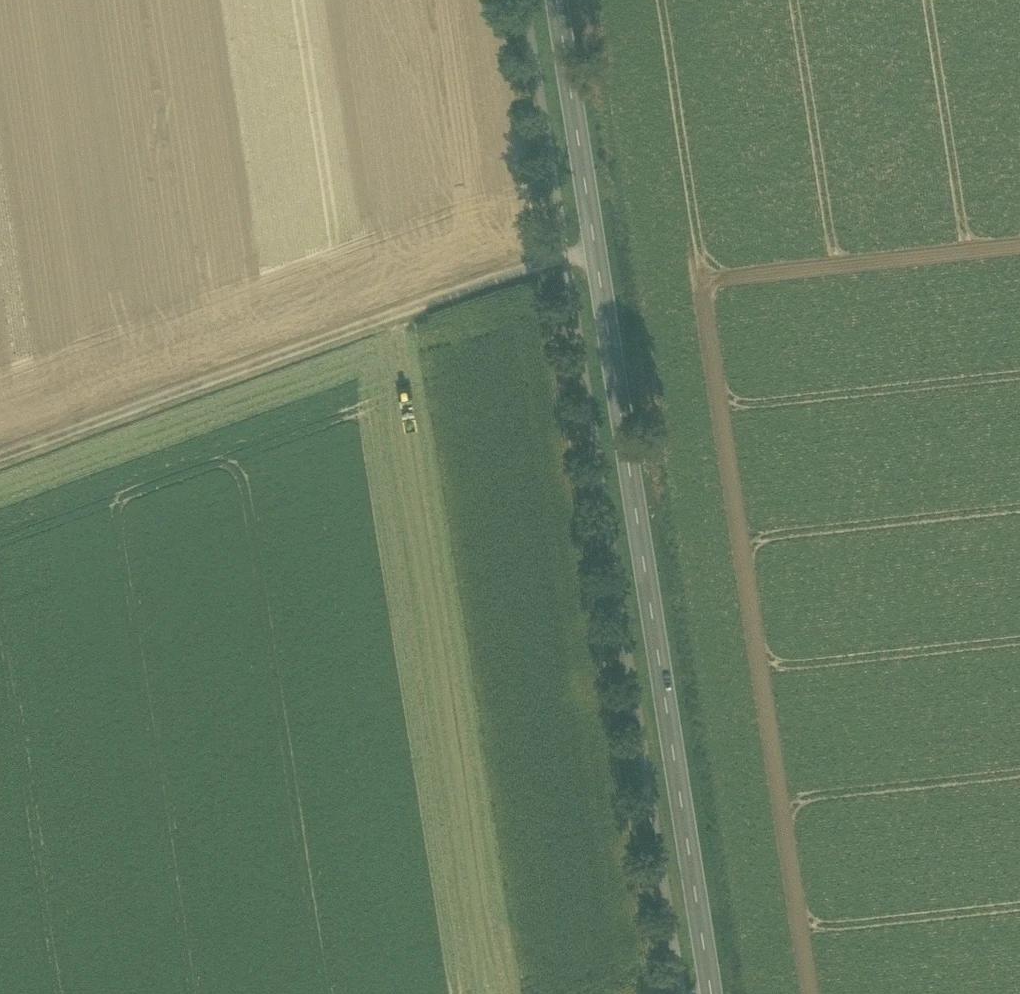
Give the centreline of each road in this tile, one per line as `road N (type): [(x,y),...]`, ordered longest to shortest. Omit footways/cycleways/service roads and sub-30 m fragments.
road 1 (secondary): [(711,993),(557,0)]
road 2 (track): [(594,244),(0,458)]

